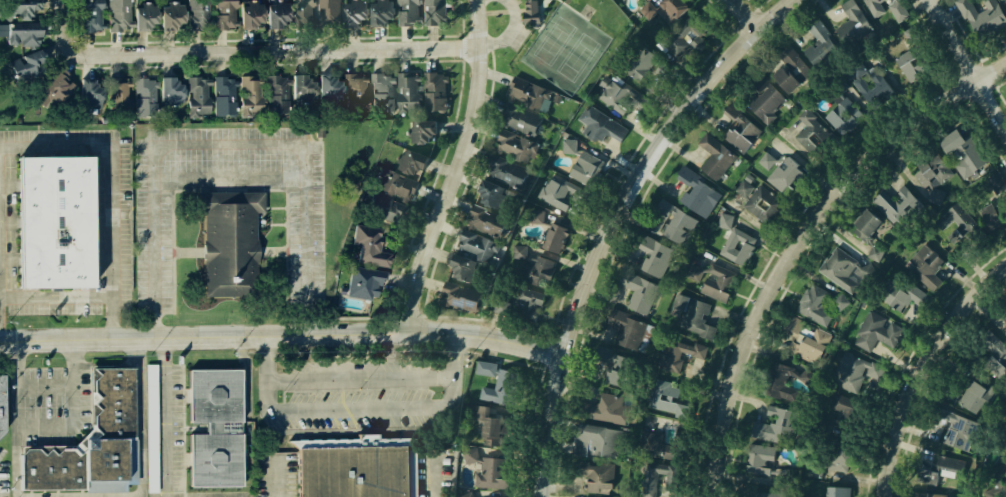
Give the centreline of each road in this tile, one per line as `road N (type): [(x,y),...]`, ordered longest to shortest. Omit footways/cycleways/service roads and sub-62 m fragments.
road 1 (residential): [(546,496),(567,355),(615,223),(710,80),(793,0)]
road 2 (residential): [(717,496),(744,359),(791,262),(860,171),(981,79)]
road 3 (residential): [(67,0),(72,39),(106,52),(476,46)]
road 4 (residential): [(0,344),(417,333)]
road 5 (residential): [(417,333),(429,253),(472,115),(474,0)]
road 6 (residential): [(889,496),(922,377),(975,301),(1005,273)]
road 7 (residential): [(567,355),(486,337),(417,333)]
road 8 (residential): [(936,0),(1005,122)]

